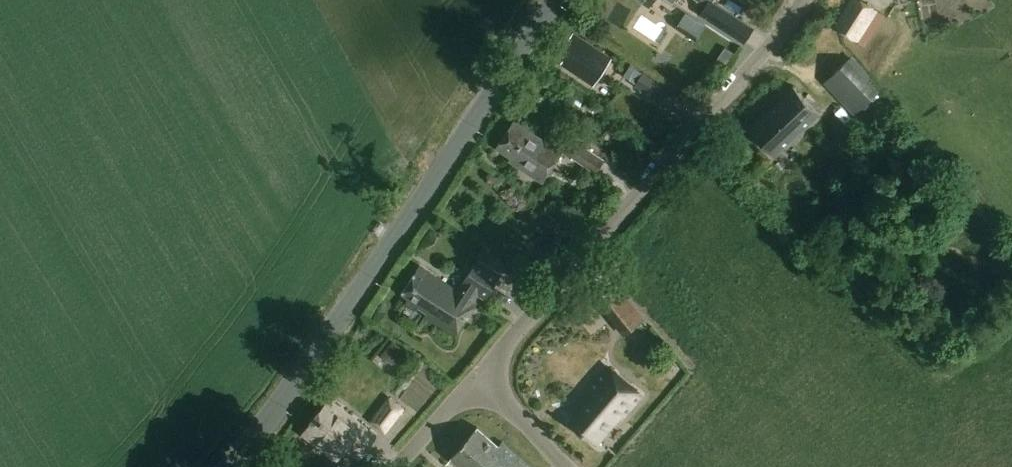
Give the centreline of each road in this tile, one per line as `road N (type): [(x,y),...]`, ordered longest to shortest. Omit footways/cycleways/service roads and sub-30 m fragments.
road 1 (tertiary): [(229,466),(354,302),(556,0)]
road 2 (unclassified): [(479,379),(805,0)]
road 3 (unclassified): [(563,466),(479,379)]

